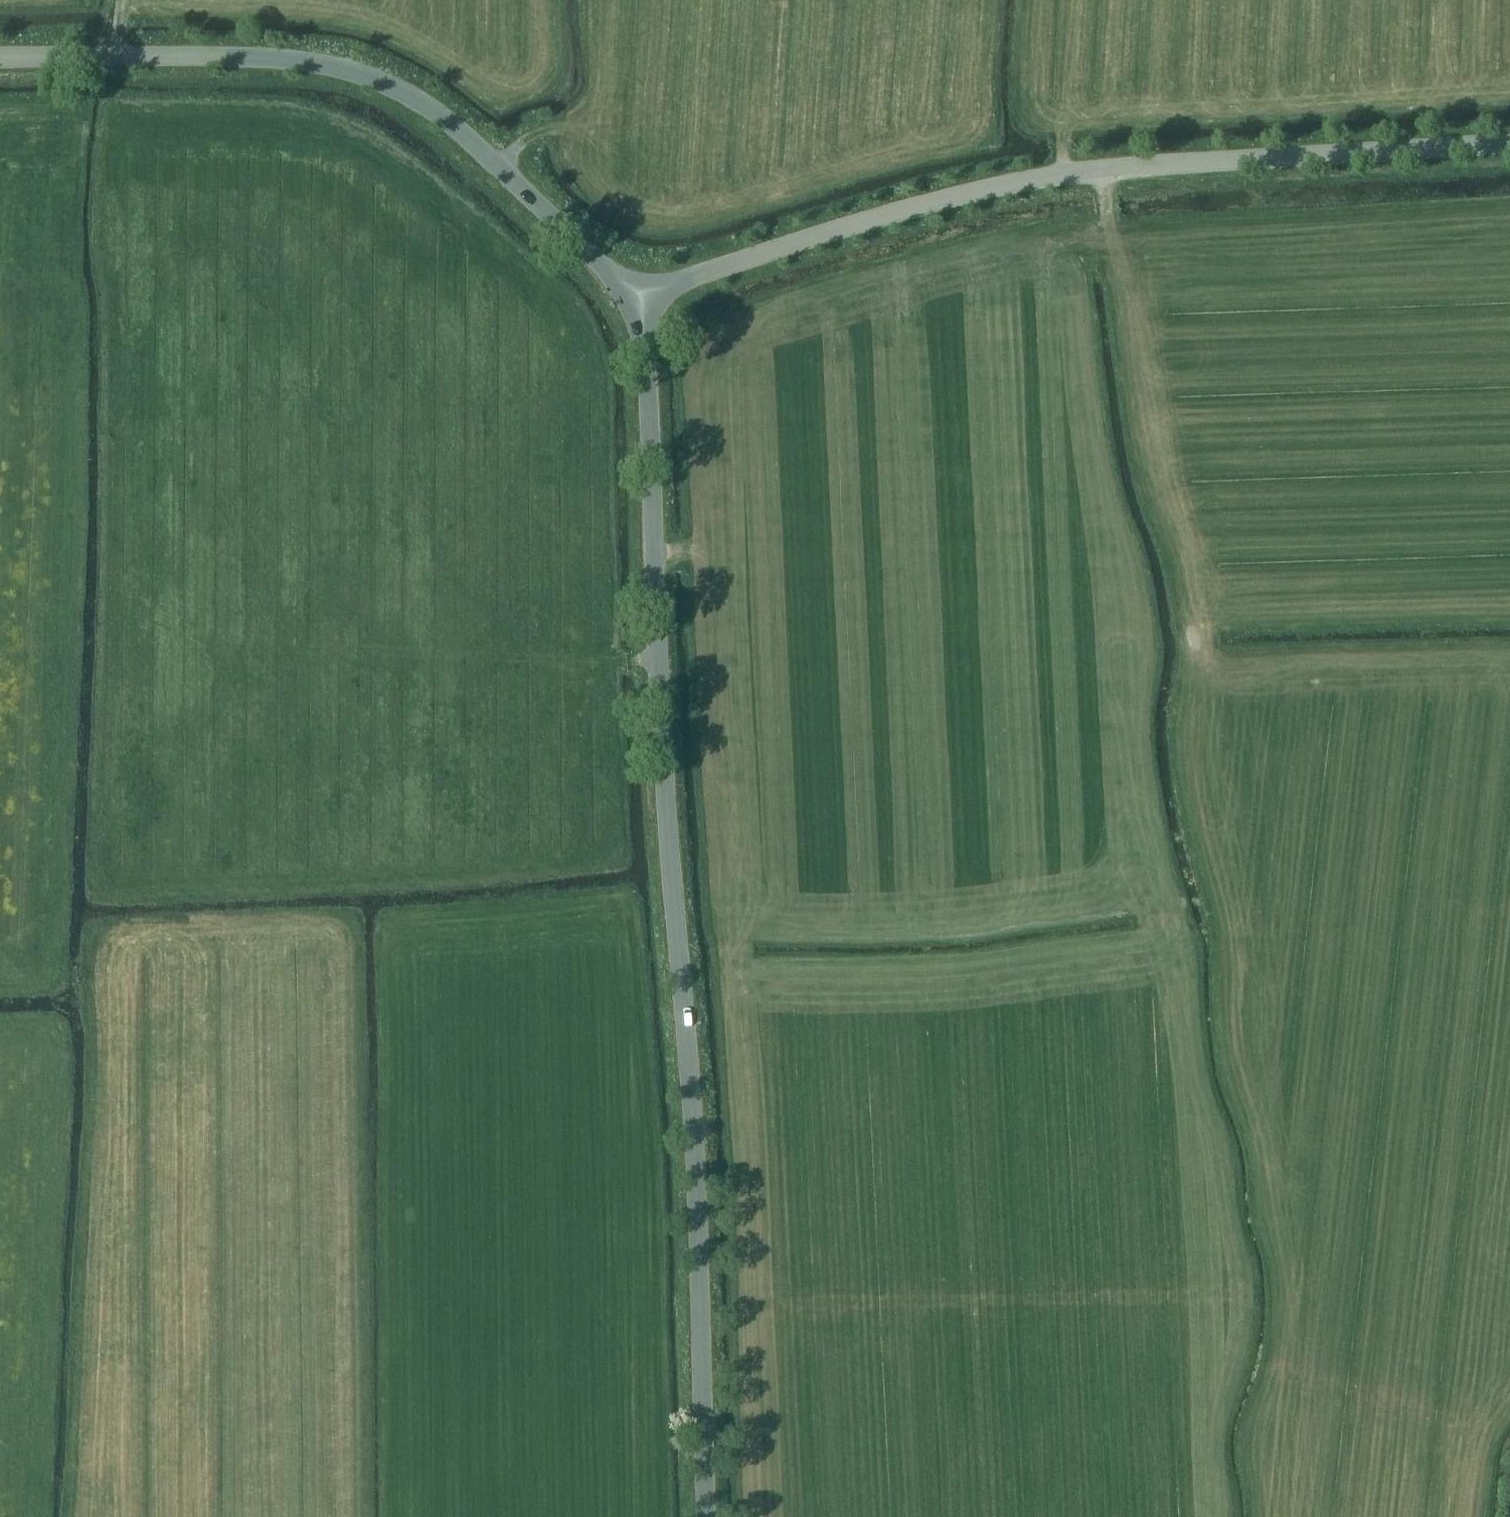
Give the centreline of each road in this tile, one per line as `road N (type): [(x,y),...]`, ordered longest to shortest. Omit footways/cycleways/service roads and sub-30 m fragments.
road 1 (tertiary): [(706,1516),(693,1132),(666,809),(647,375),(632,304)]
road 2 (tertiary): [(632,304),(866,222),(1052,176),(1509,143)]
road 3 (tertiary): [(632,304),(457,129),(376,81),(261,59),(0,58)]

